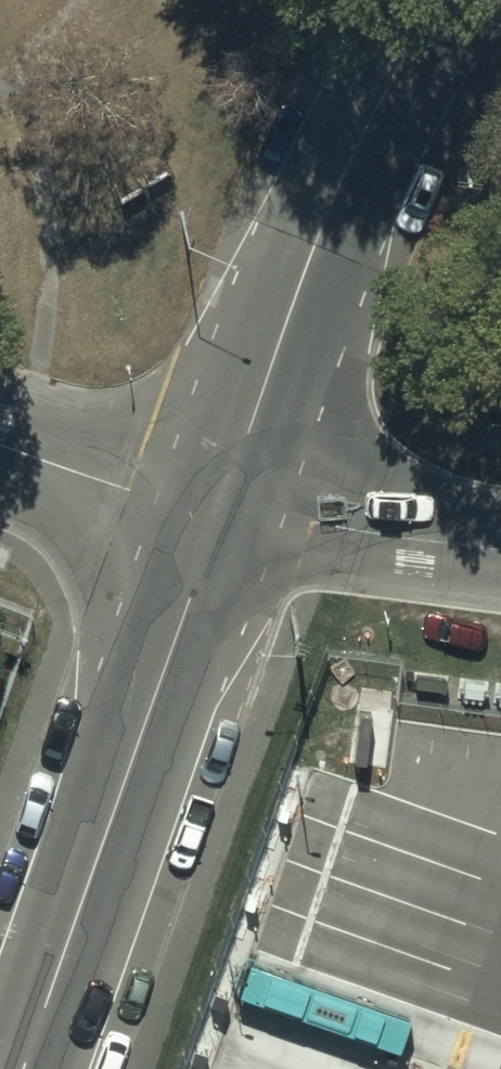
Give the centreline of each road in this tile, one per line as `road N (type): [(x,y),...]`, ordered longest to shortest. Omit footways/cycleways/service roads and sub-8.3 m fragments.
road 1 (tertiary): [(22,1068),(220,512)]
road 2 (tertiary): [(449,0),(371,112),(288,313),(220,512)]
road 3 (residential): [(220,512),(500,547)]
road 4 (residential): [(220,512),(125,491),(0,444)]

